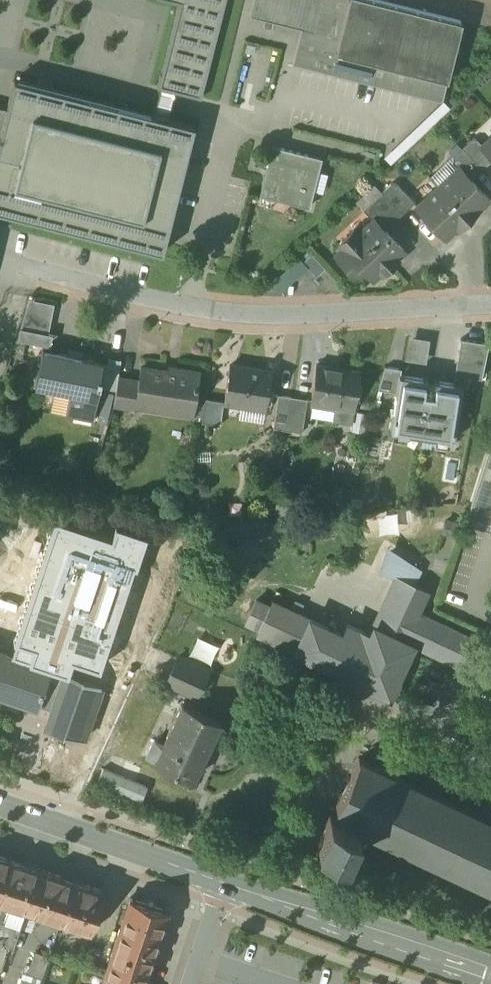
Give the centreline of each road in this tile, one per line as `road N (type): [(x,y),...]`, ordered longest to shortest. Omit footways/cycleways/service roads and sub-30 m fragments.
road 1 (residential): [(17,266),(158,303),(240,314),(467,305)]
road 2 (secondary): [(212,880),(490,970)]
road 3 (secondary): [(0,810),(212,880)]

